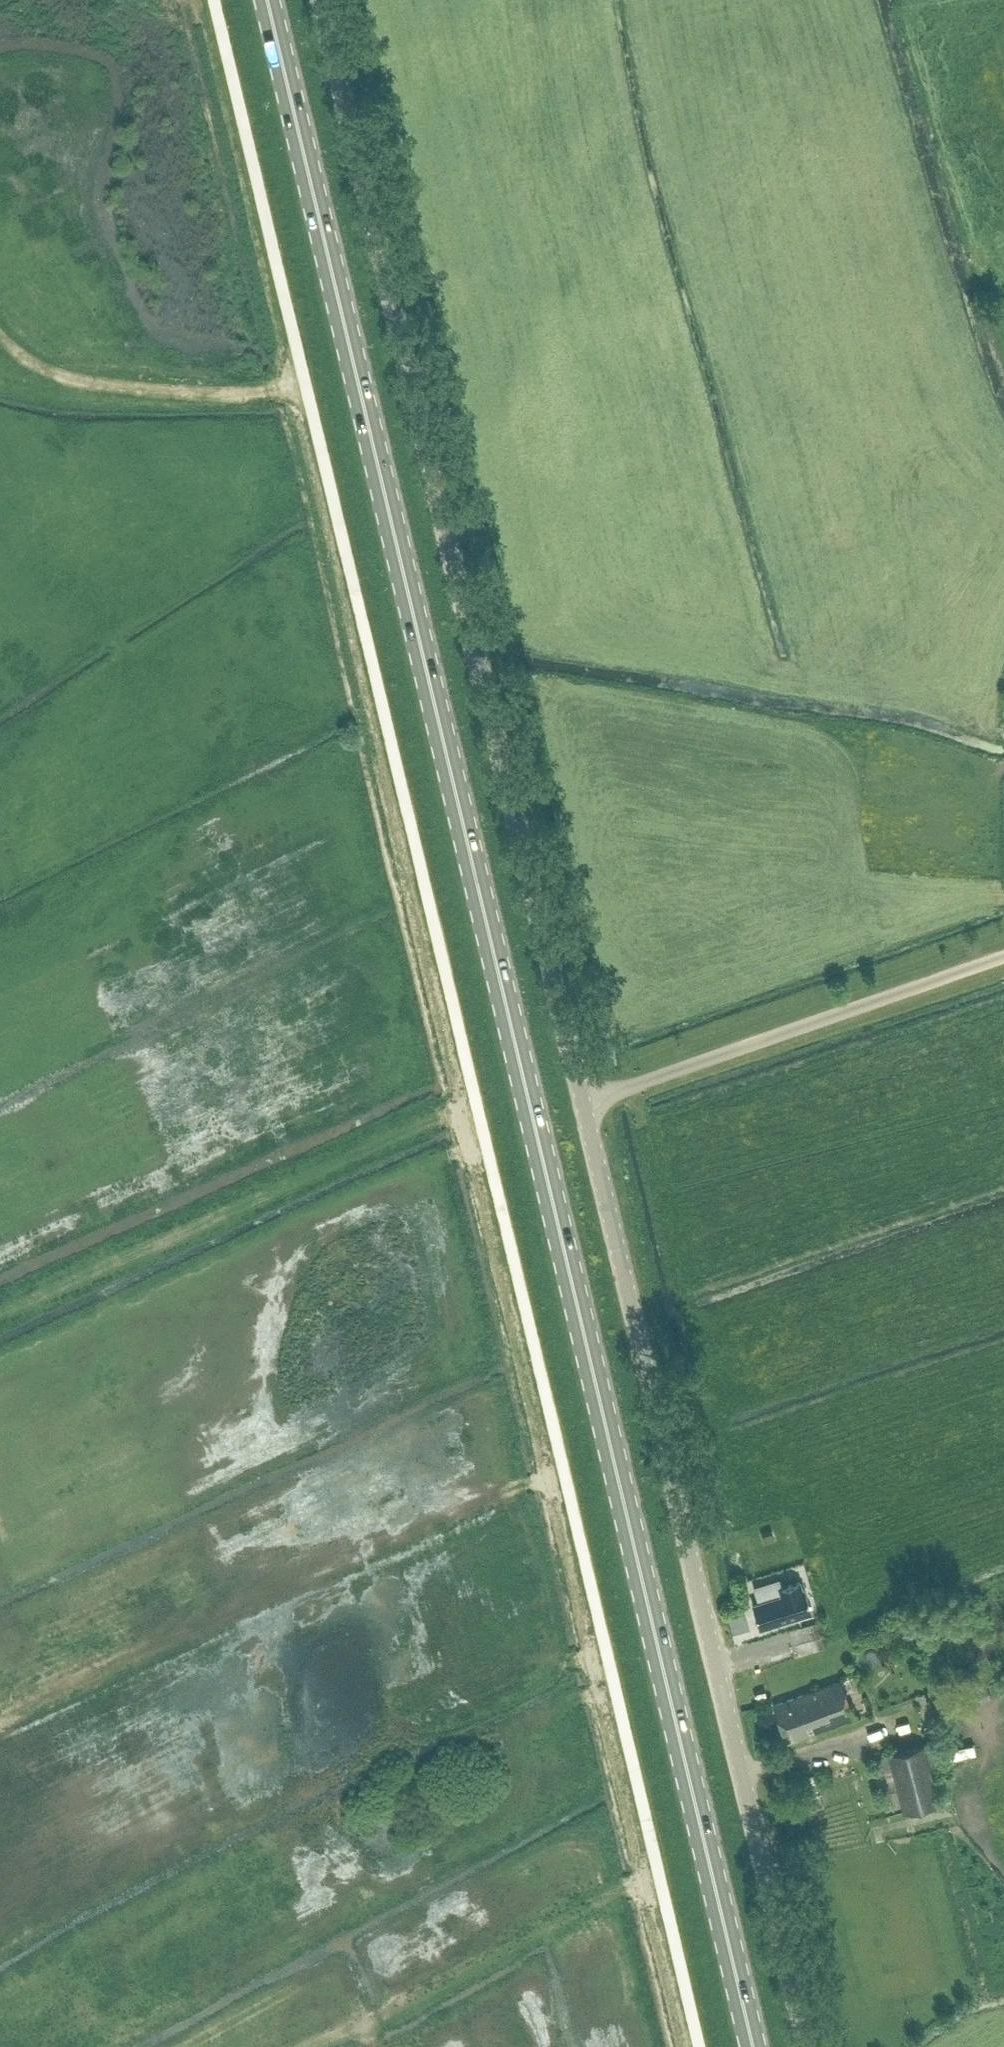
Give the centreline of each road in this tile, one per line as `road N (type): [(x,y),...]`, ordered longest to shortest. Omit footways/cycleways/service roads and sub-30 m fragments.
road 1 (unclassified): [(807,2046),(318,0)]
road 2 (primary): [(752,2046),(266,0)]
road 3 (track): [(306,387),(97,382),(37,367),(0,343)]

